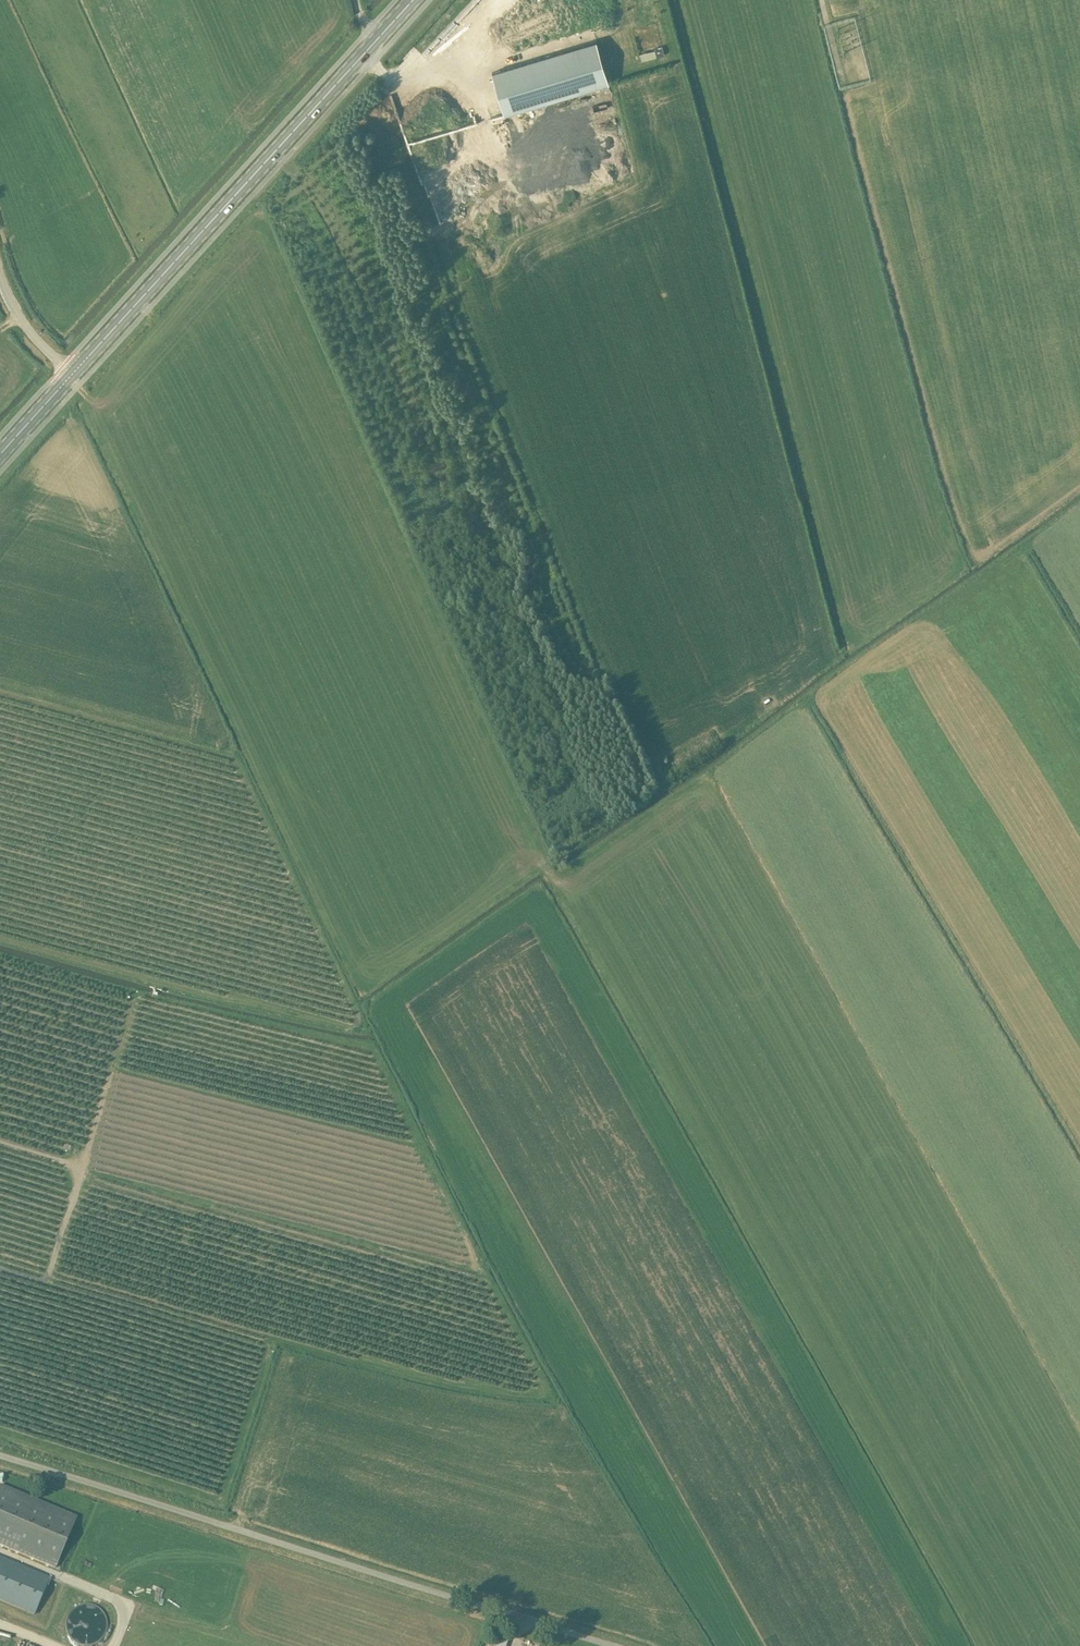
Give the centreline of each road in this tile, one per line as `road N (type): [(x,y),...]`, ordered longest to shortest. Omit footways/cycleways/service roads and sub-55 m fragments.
road 1 (unclassified): [(613,1645),(0,1455)]
road 2 (primary): [(72,376),(413,0)]
road 3 (unclassified): [(72,376),(23,324),(0,270)]

